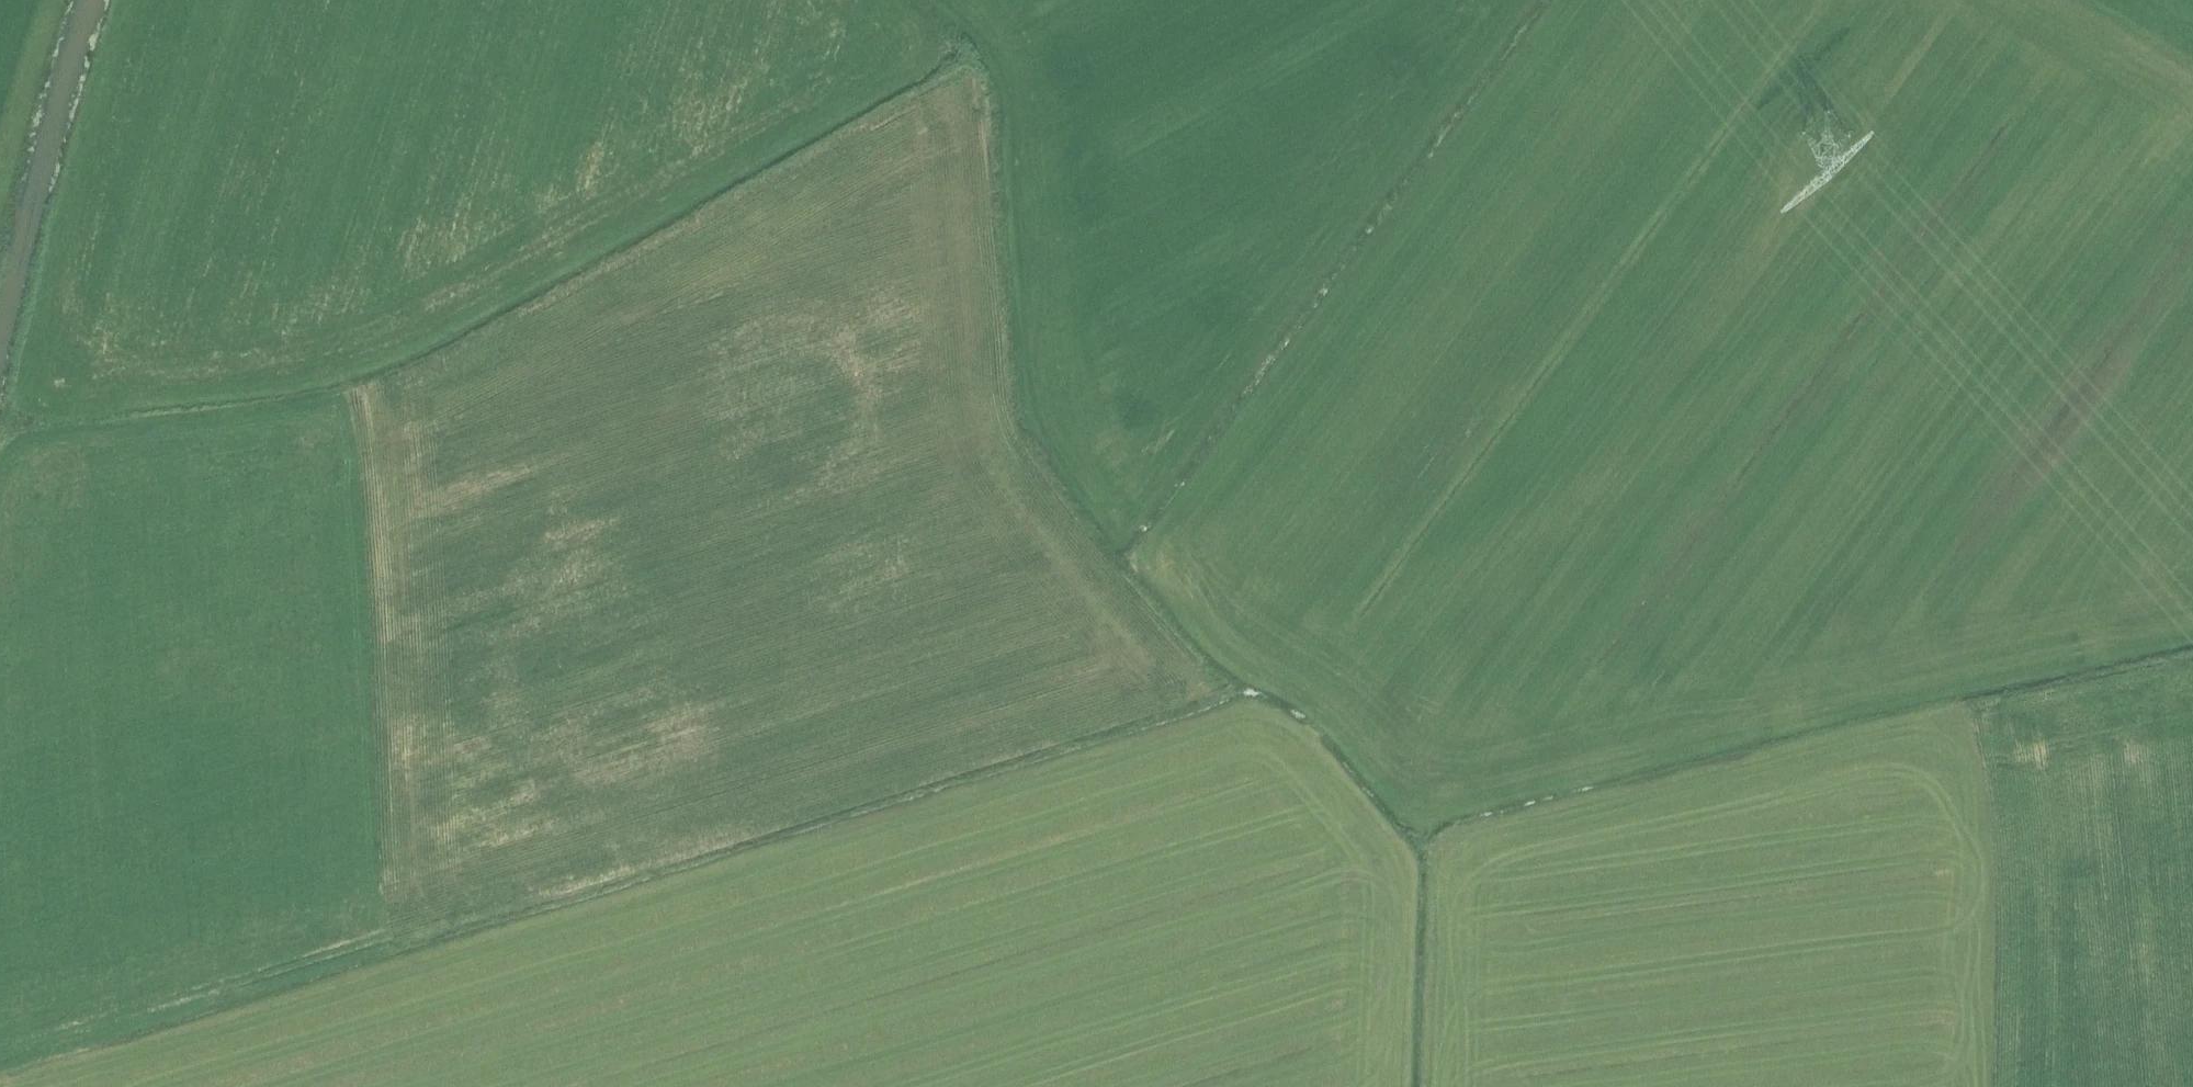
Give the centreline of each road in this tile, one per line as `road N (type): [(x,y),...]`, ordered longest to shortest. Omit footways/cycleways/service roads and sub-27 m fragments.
road 1 (track): [(130,0),(0,517)]

